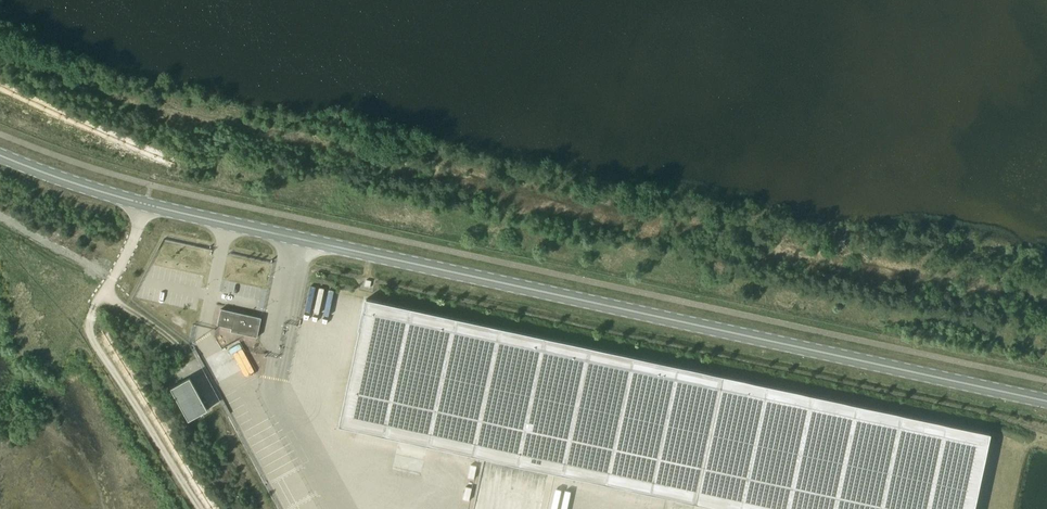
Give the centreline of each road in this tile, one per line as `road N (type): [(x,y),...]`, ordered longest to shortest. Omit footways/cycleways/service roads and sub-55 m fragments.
road 1 (tertiary): [(1046,401),(145,204),(0,155)]

